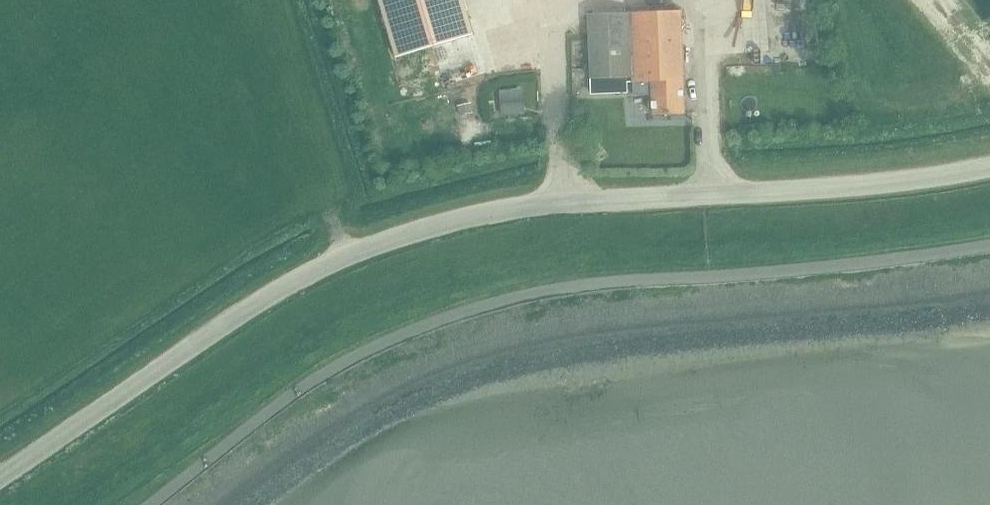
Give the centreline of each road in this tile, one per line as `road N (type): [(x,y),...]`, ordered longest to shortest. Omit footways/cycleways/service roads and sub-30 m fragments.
road 1 (unclassified): [(0,465),(209,318),(336,241),(483,203),(785,188),(989,160)]
road 2 (unclassified): [(161,504),(315,381),(487,314),(651,290),(989,263)]

